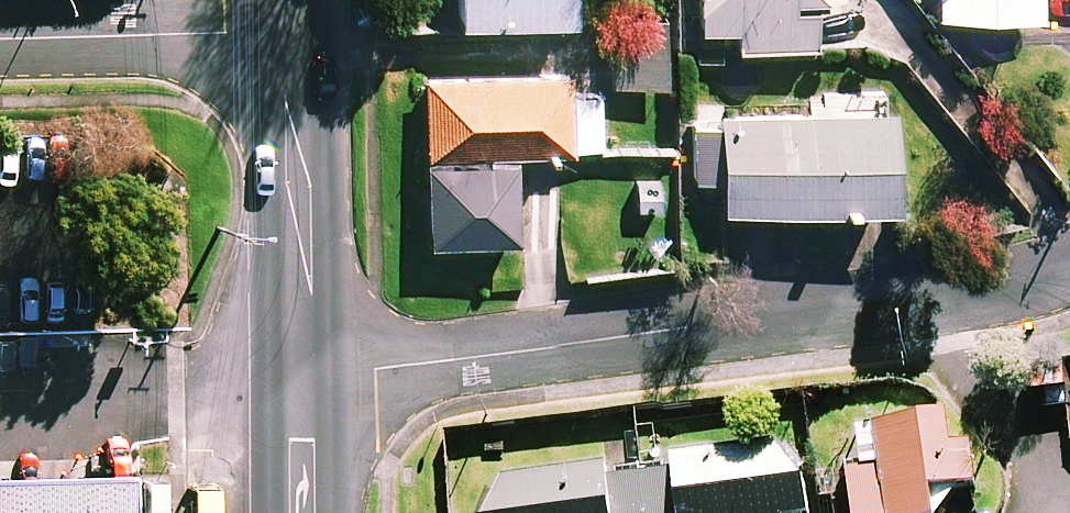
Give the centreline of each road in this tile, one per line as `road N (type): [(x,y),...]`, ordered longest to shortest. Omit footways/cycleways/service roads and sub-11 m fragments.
road 1 (residential): [(905,304),(372,373),(302,373)]
road 2 (secondary): [(295,34),(302,373)]
road 3 (residential): [(0,36),(295,34)]
road 4 (residential): [(1069,493),(905,304)]
road 5 (residential): [(1069,260),(1000,287),(905,304)]
road 6 (secondary): [(302,373),(303,512)]

